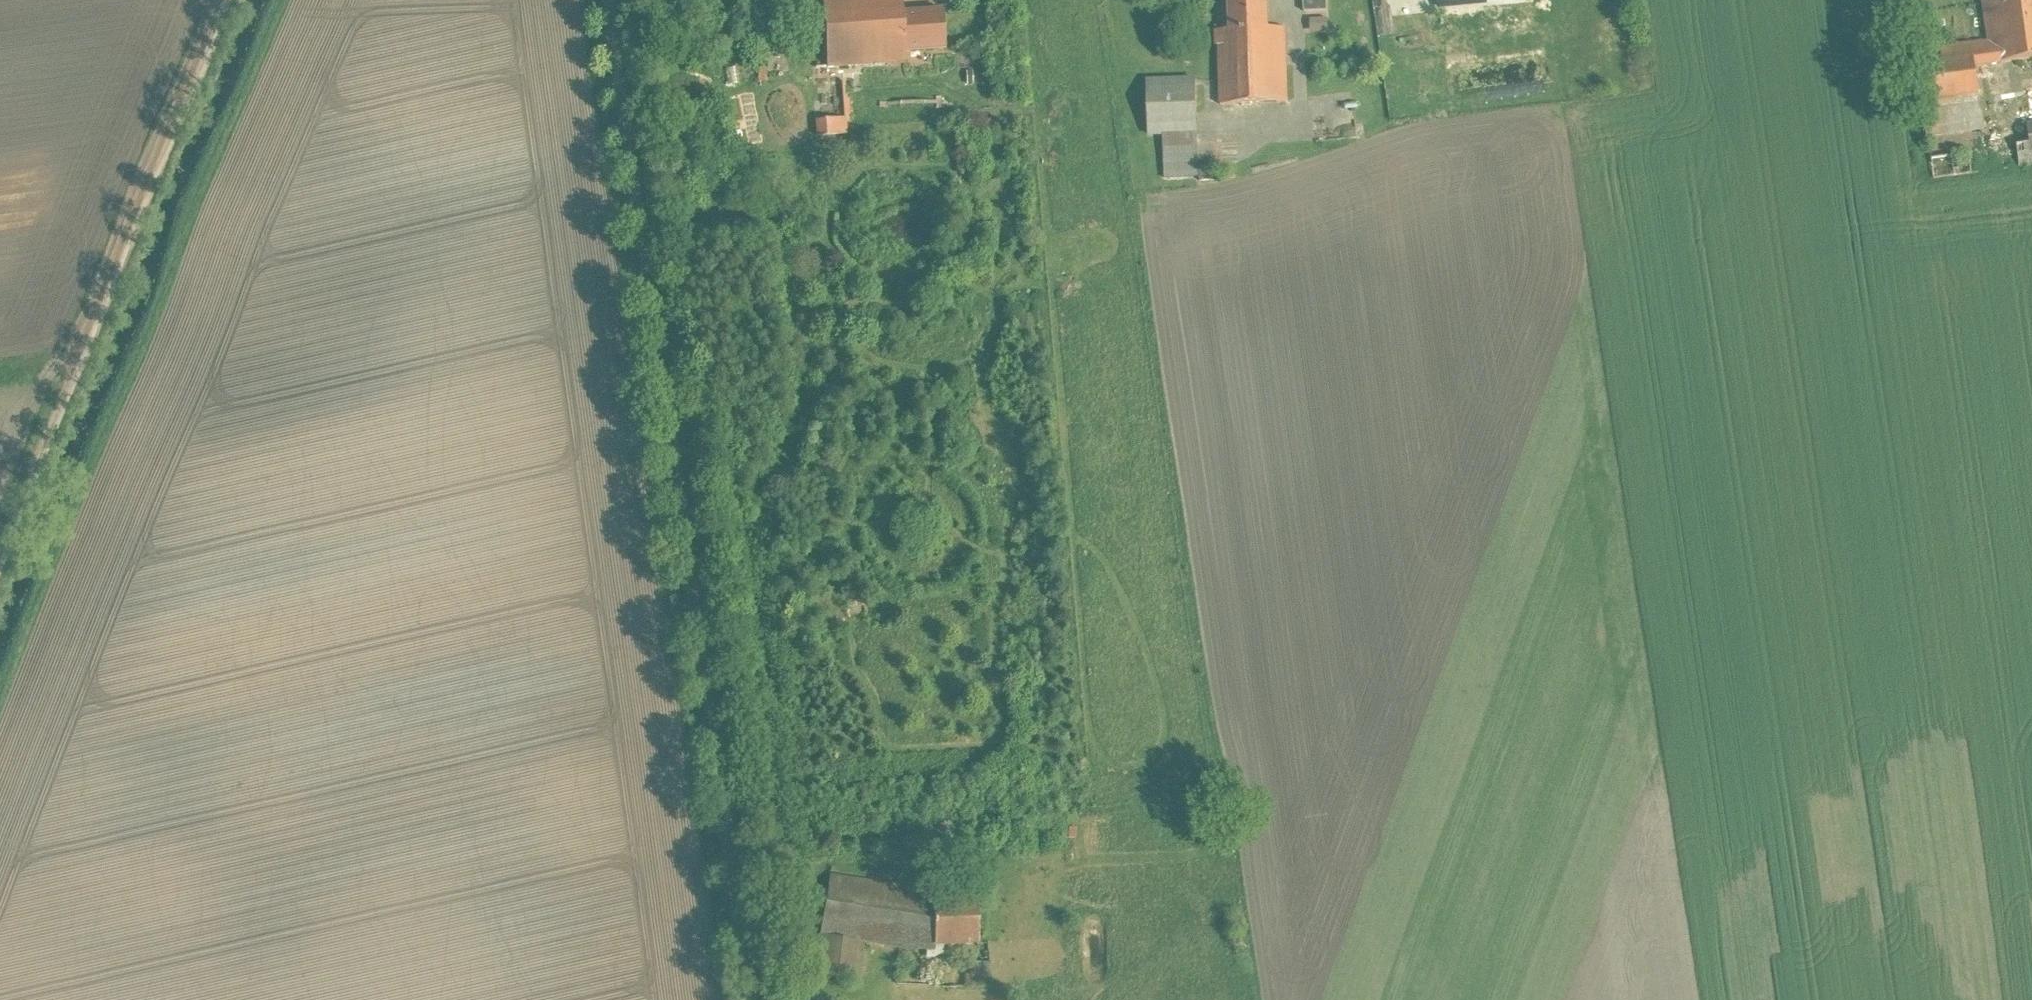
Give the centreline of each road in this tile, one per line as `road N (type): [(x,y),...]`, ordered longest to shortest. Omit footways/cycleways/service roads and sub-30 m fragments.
road 1 (unclassified): [(615,0),(749,999)]

